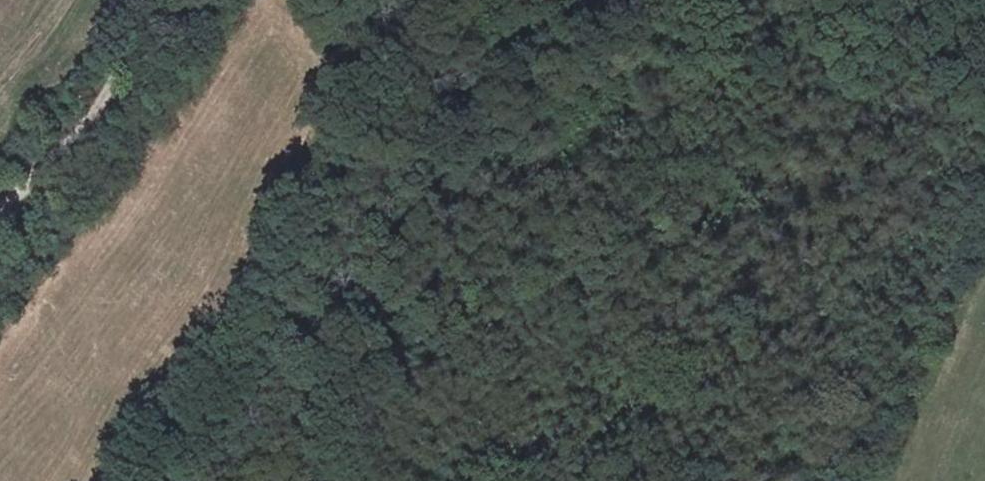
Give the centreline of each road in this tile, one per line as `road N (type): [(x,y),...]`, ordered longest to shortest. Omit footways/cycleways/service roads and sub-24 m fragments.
road 1 (track): [(164,0),(105,102),(0,214)]

